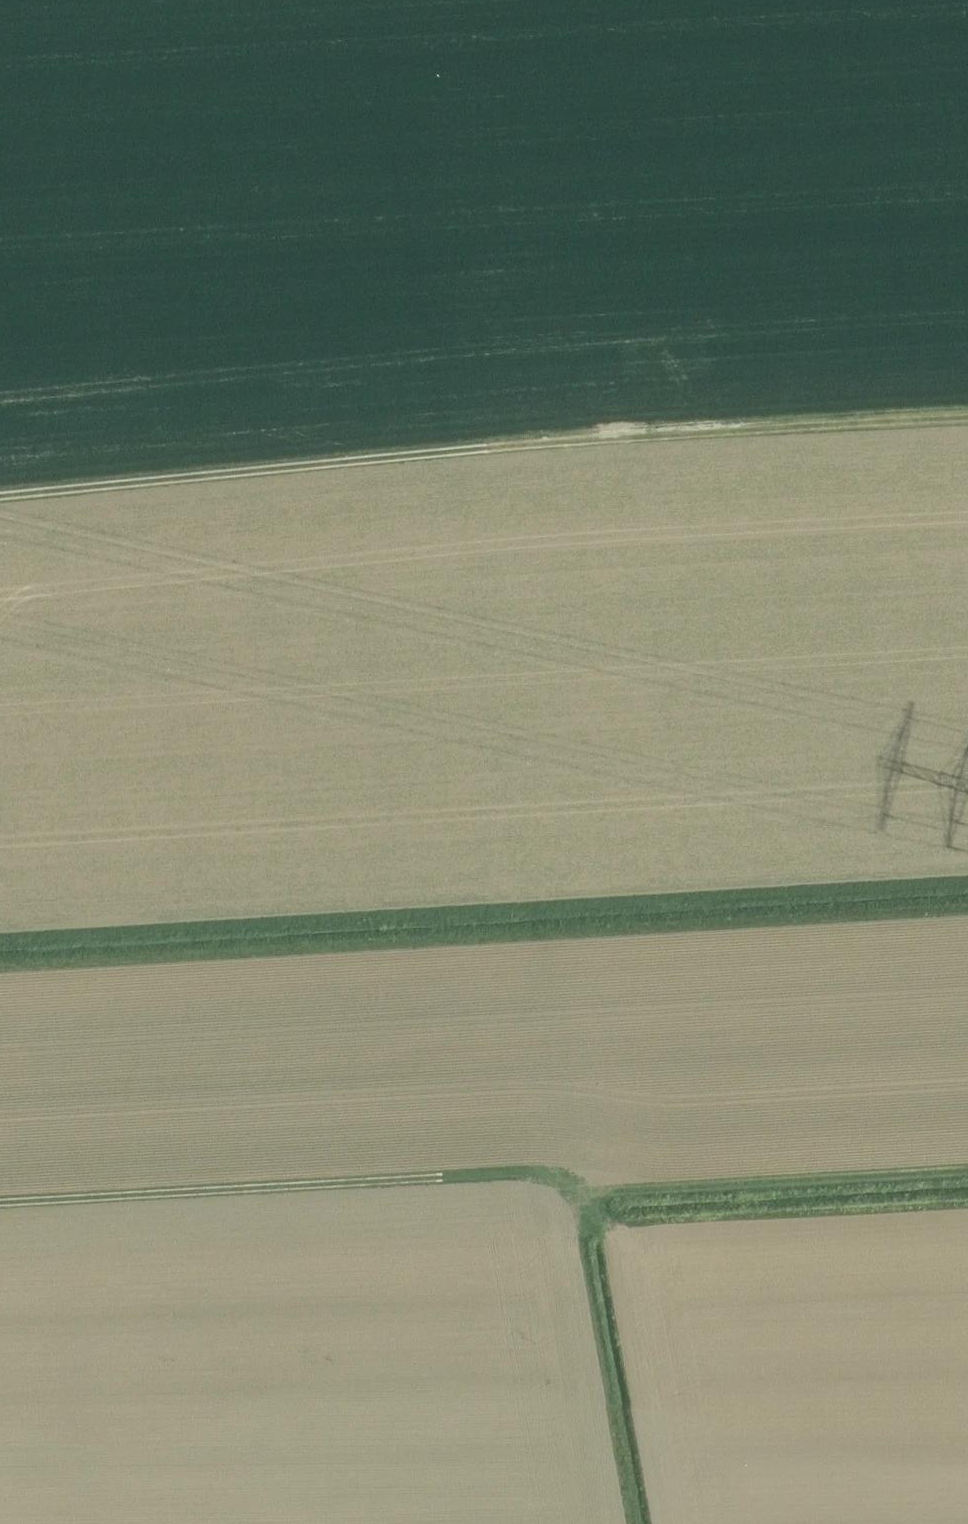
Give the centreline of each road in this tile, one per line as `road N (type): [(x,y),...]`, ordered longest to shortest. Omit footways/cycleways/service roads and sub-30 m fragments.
road 1 (track): [(0,1202),(517,1173),(581,1193),(967,1171)]
road 2 (track): [(0,497),(553,443),(967,418)]

